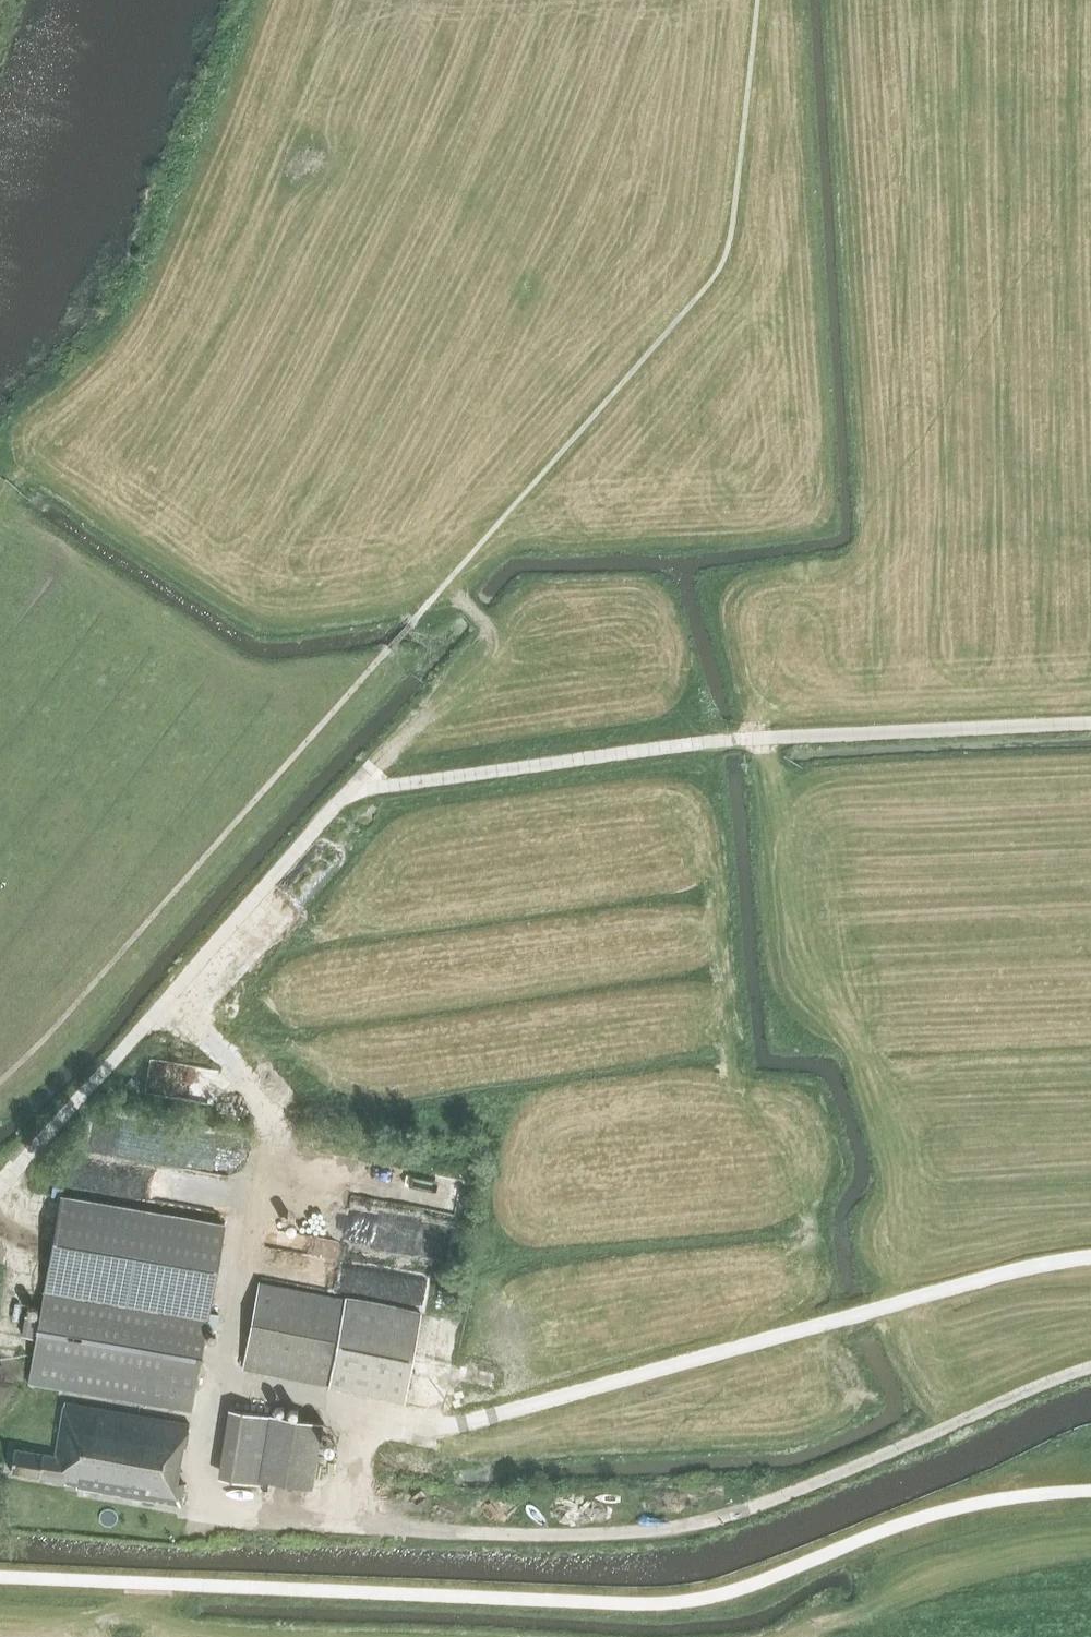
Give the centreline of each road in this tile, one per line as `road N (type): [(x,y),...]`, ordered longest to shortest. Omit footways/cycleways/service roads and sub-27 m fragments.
road 1 (track): [(0,1192),(349,794),(742,739),(1090,723)]
road 2 (track): [(235,1249),(262,1206),(270,1131),(262,1102),(168,1002)]
road 3 (track): [(444,585),(489,629),(349,794)]

